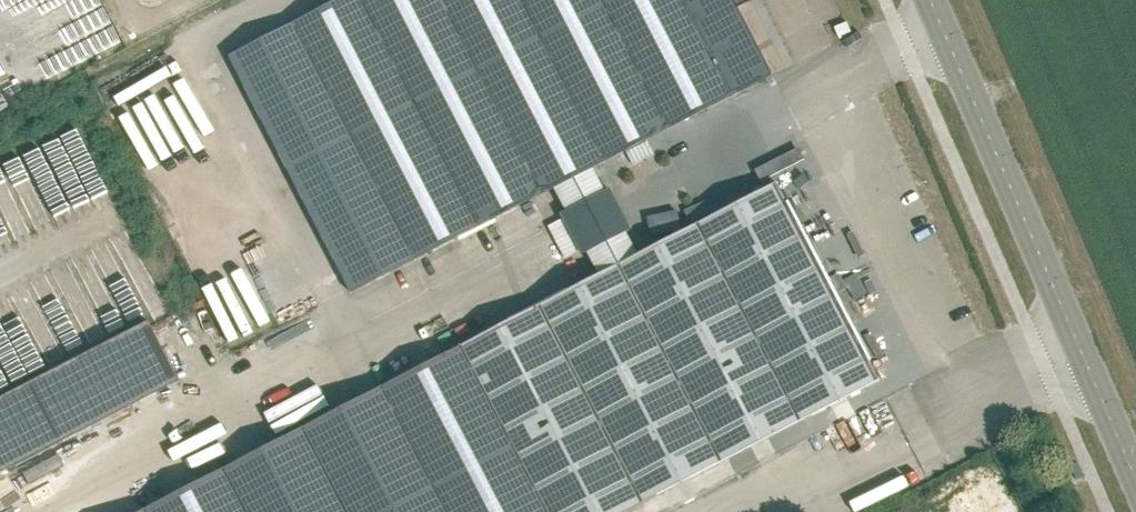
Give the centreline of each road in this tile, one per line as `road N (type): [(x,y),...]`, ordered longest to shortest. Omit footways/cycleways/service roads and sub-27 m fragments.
road 1 (tertiary): [(1135,479),(930,0)]

